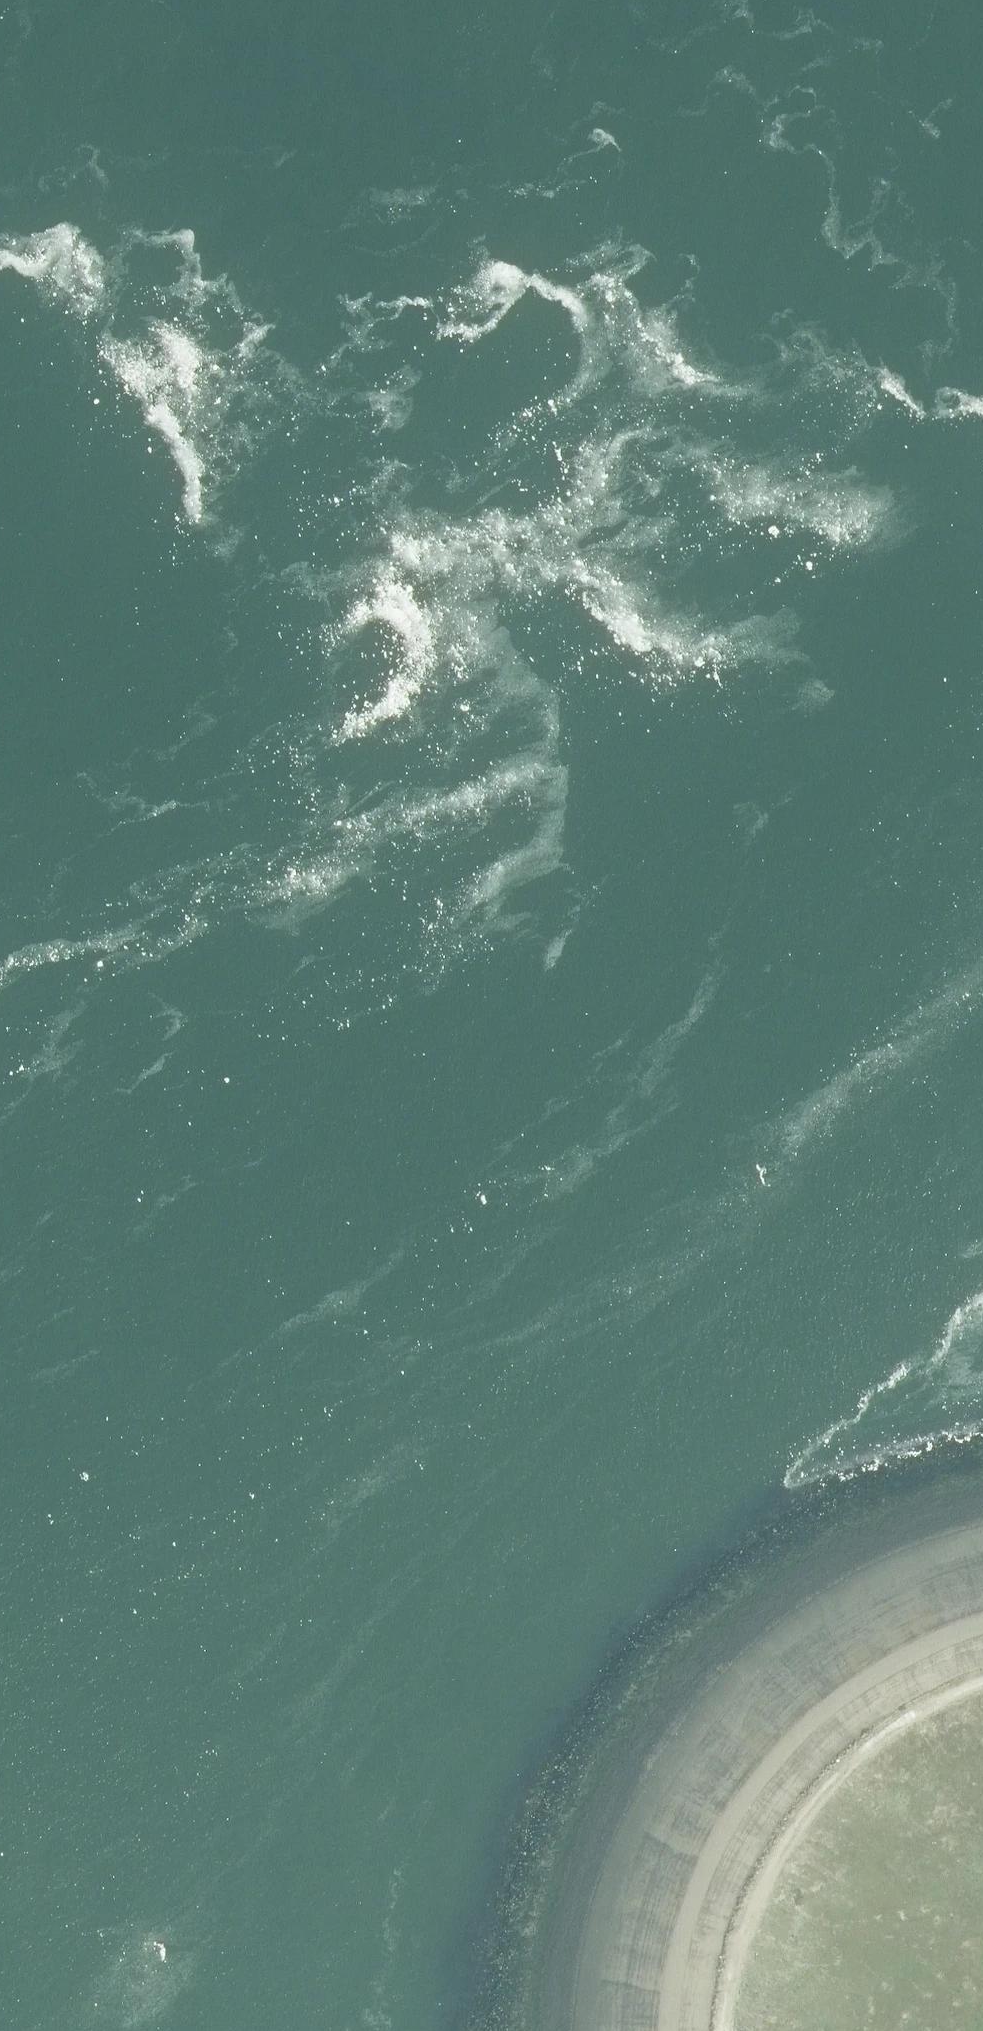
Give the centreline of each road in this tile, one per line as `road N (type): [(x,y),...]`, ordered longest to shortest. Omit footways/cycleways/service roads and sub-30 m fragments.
road 1 (track): [(982,1657),(834,1751),(742,1899),(728,2030)]

